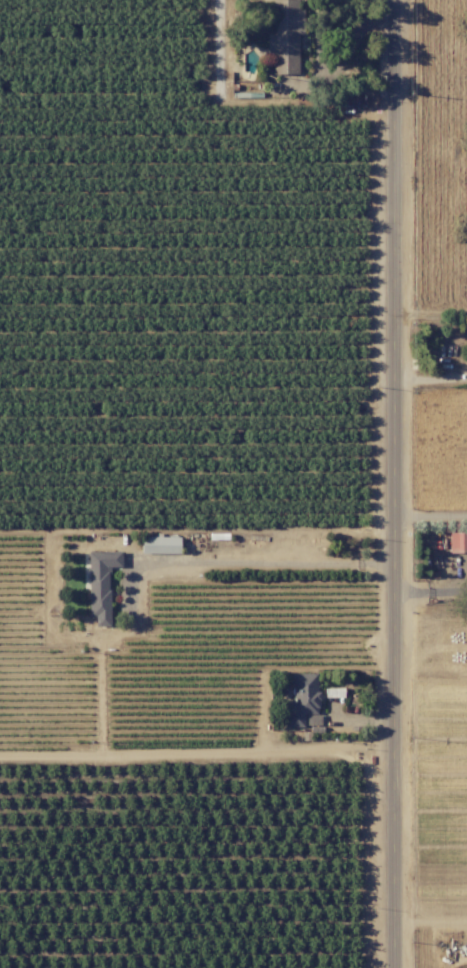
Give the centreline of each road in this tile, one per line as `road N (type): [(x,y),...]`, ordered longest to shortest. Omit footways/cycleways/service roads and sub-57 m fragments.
road 1 (residential): [(401,0),(400,967)]

